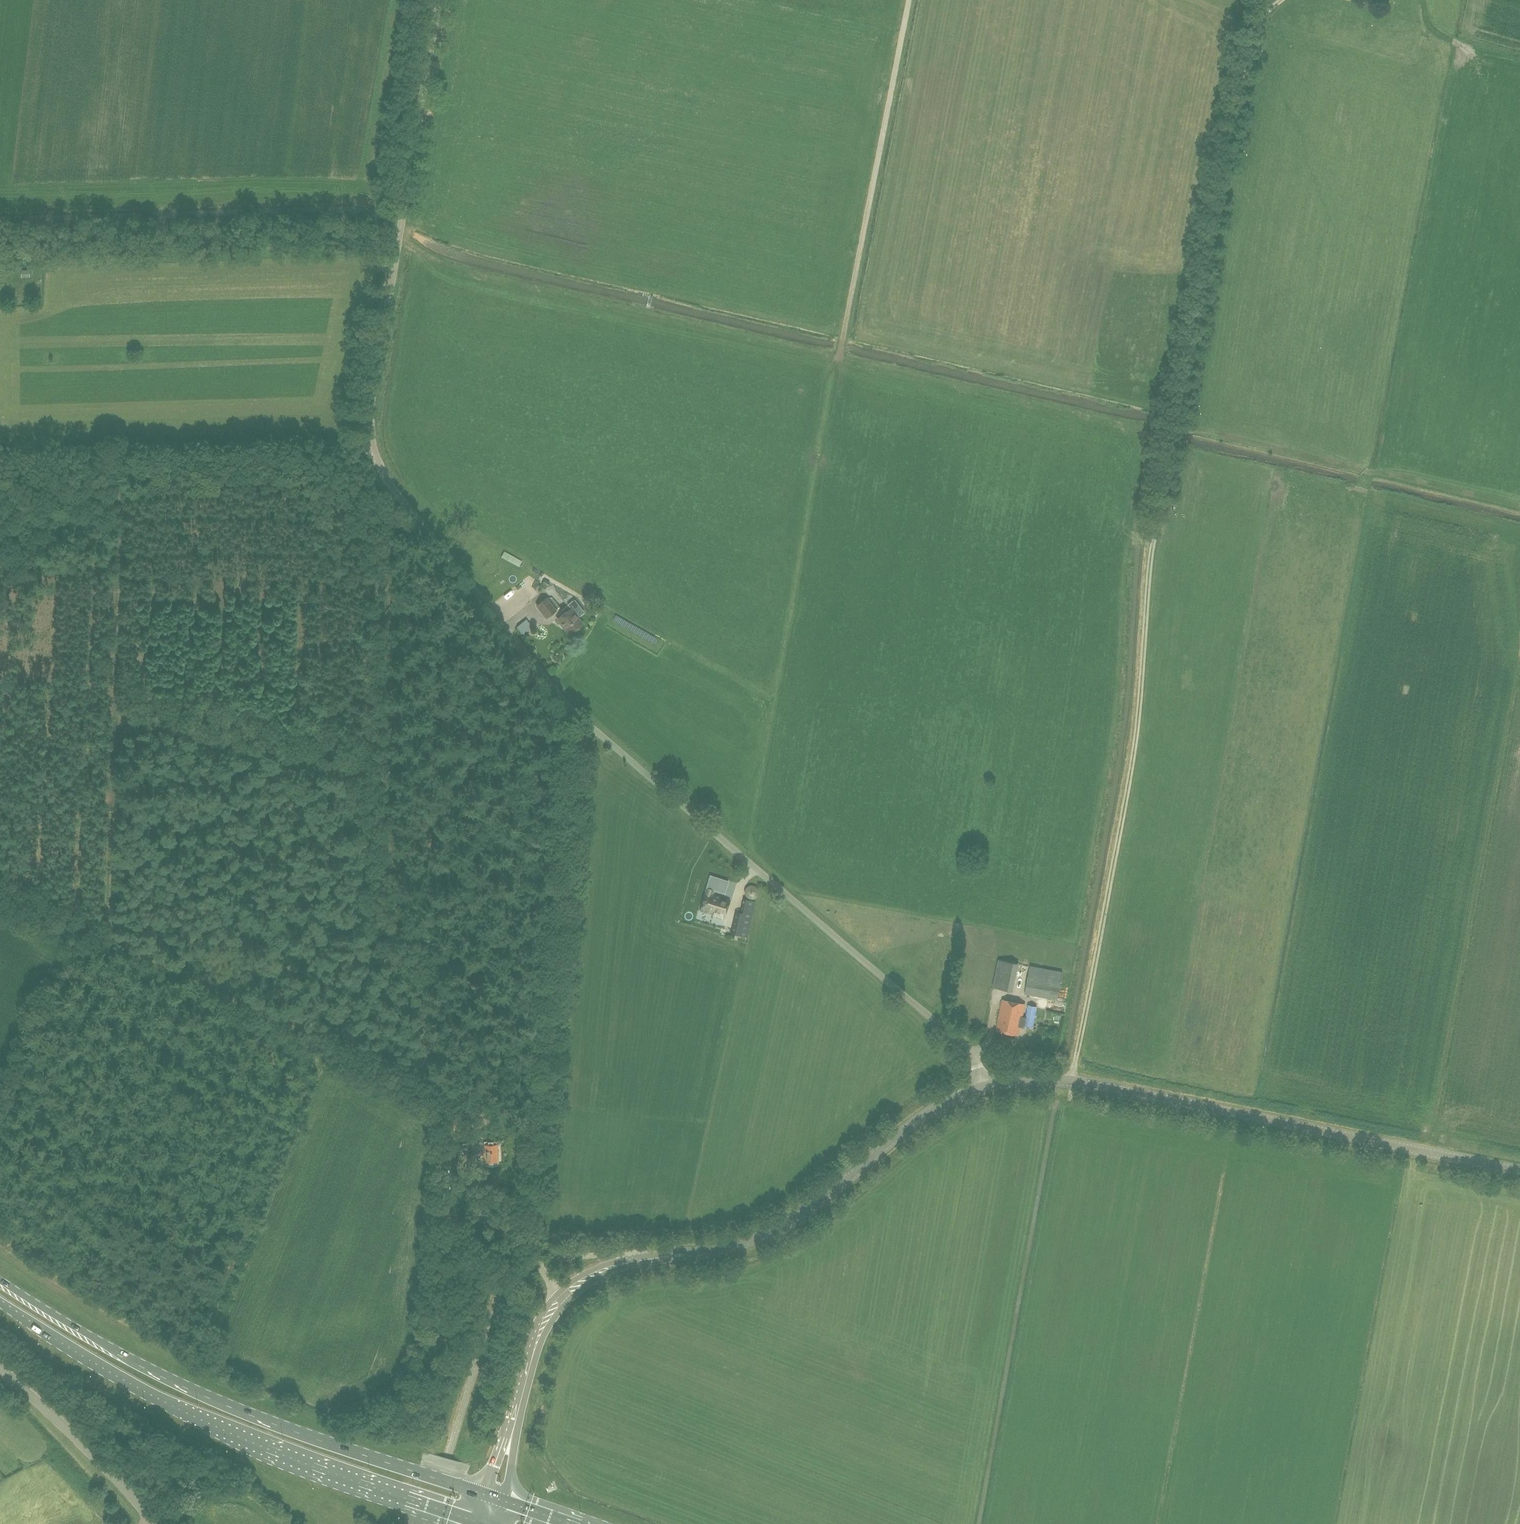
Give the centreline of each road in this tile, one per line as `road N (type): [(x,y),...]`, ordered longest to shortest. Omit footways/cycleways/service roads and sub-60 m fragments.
road 1 (unclassified): [(577,712),(509,640),(399,495),(371,443),(440,0)]
road 2 (unclassified): [(561,1300),(539,1265),(533,1225),(577,712)]
road 3 (unclassified): [(983,1089),(971,1052),(577,712)]
road 4 (tertiary): [(983,1089),(1086,1084),(1519,1165)]
road 5 (primary): [(493,1498),(171,1381),(0,1281)]
road 6 (primary): [(0,1304),(226,1432),(482,1523)]
road 7 (tertiary): [(561,1300),(614,1268),(711,1251),(780,1229),(905,1130),(983,1089)]
road 8 (tertiary): [(158,1523),(0,1369)]
road 9 (tertiary): [(493,1498),(533,1345),(561,1300)]

